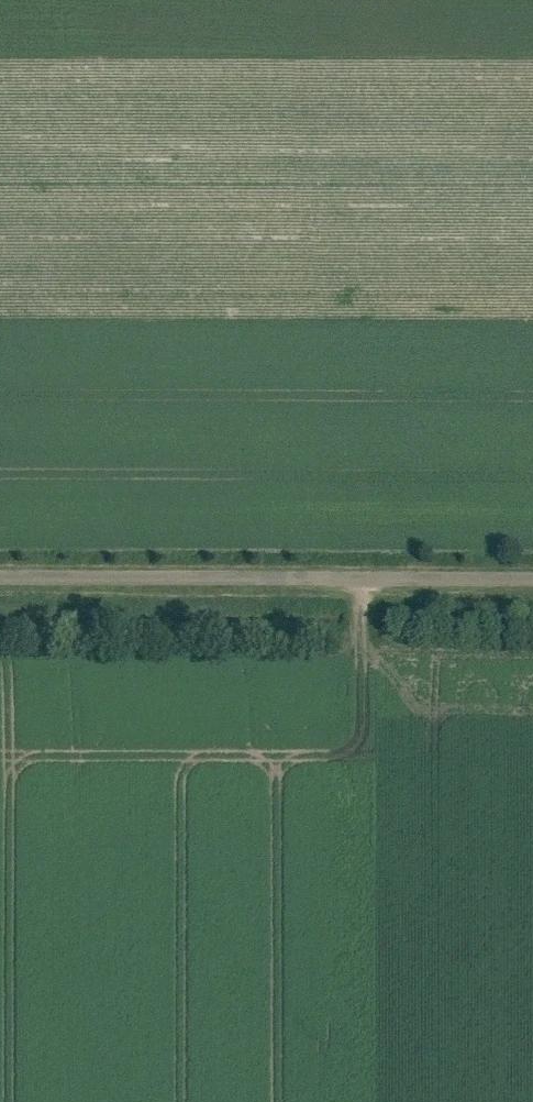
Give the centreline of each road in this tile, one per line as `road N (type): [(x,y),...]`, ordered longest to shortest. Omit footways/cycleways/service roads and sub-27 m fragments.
road 1 (unclassified): [(532,572),(0,569)]

